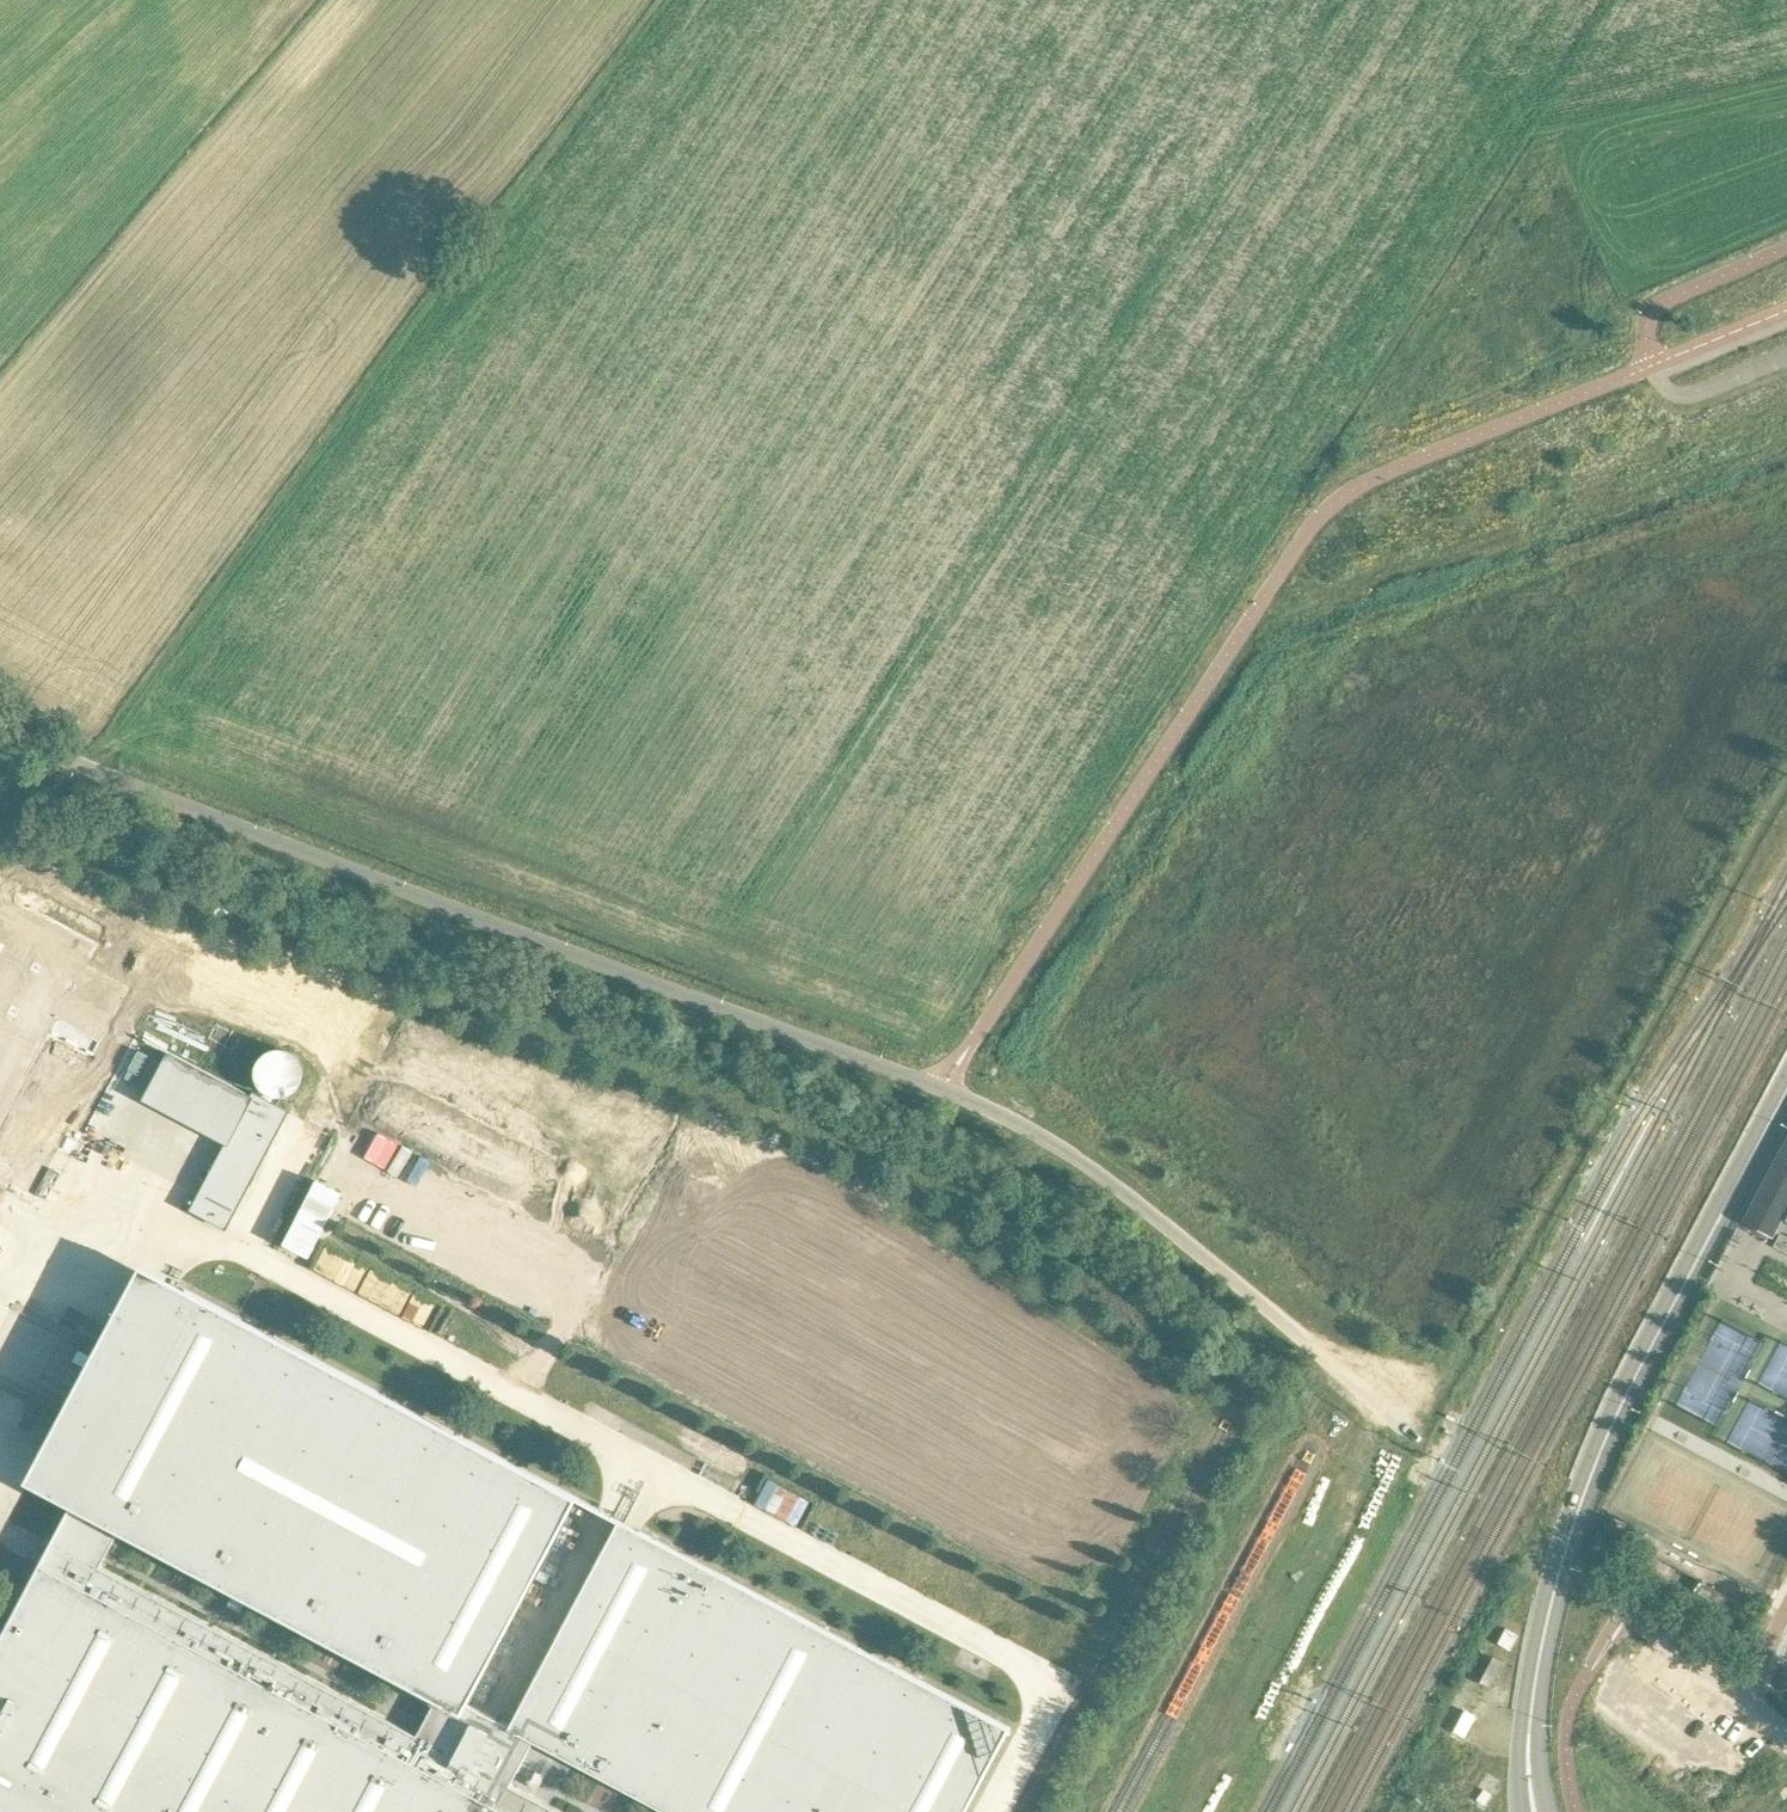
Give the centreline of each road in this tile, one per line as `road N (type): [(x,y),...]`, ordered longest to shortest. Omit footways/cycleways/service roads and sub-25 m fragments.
road 1 (unclassified): [(1287,1325),(1018,1123),(487,920),(0,719)]
road 2 (tertiary): [(1786,1084),(1614,1414),(1583,1490),(1540,1650),(1530,1745)]
road 3 (residential): [(1786,1736),(1660,1632)]

